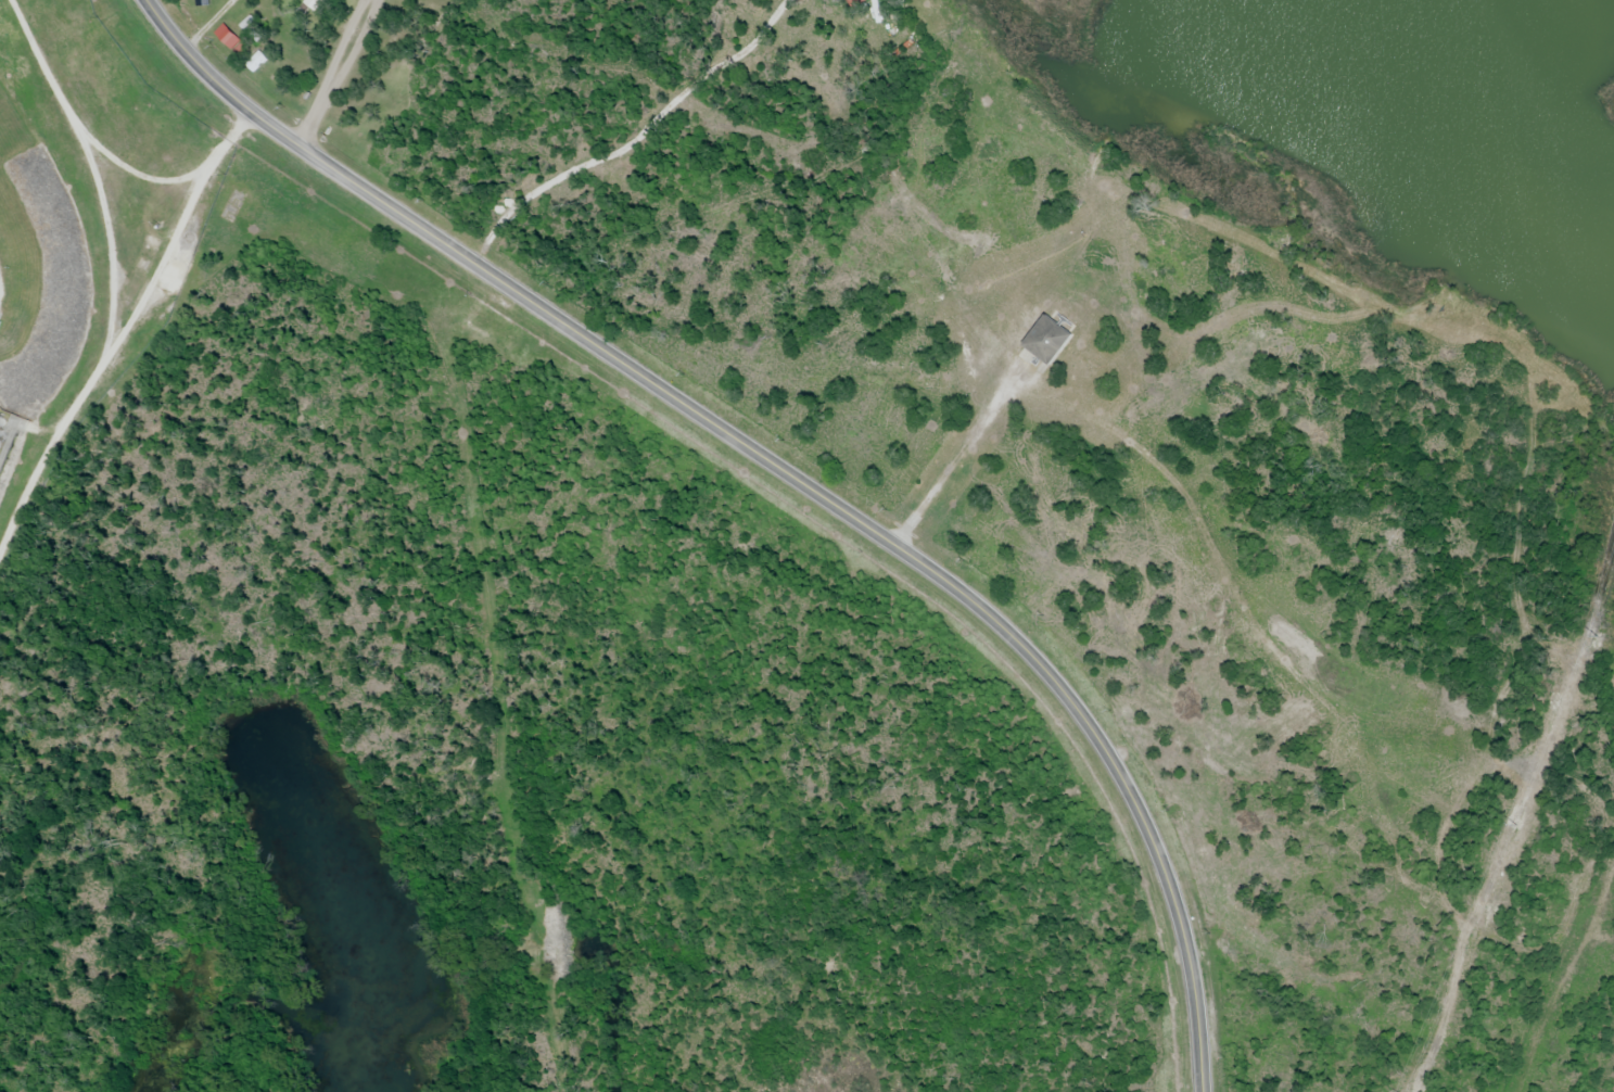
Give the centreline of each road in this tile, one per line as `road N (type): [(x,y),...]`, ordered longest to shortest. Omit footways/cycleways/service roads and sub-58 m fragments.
road 1 (tertiary): [(1203,1091),(1189,922),(1164,827),(1119,740),(1057,664),(982,602),(247,115),(145,0)]
road 2 (track): [(920,0),(1006,127)]

